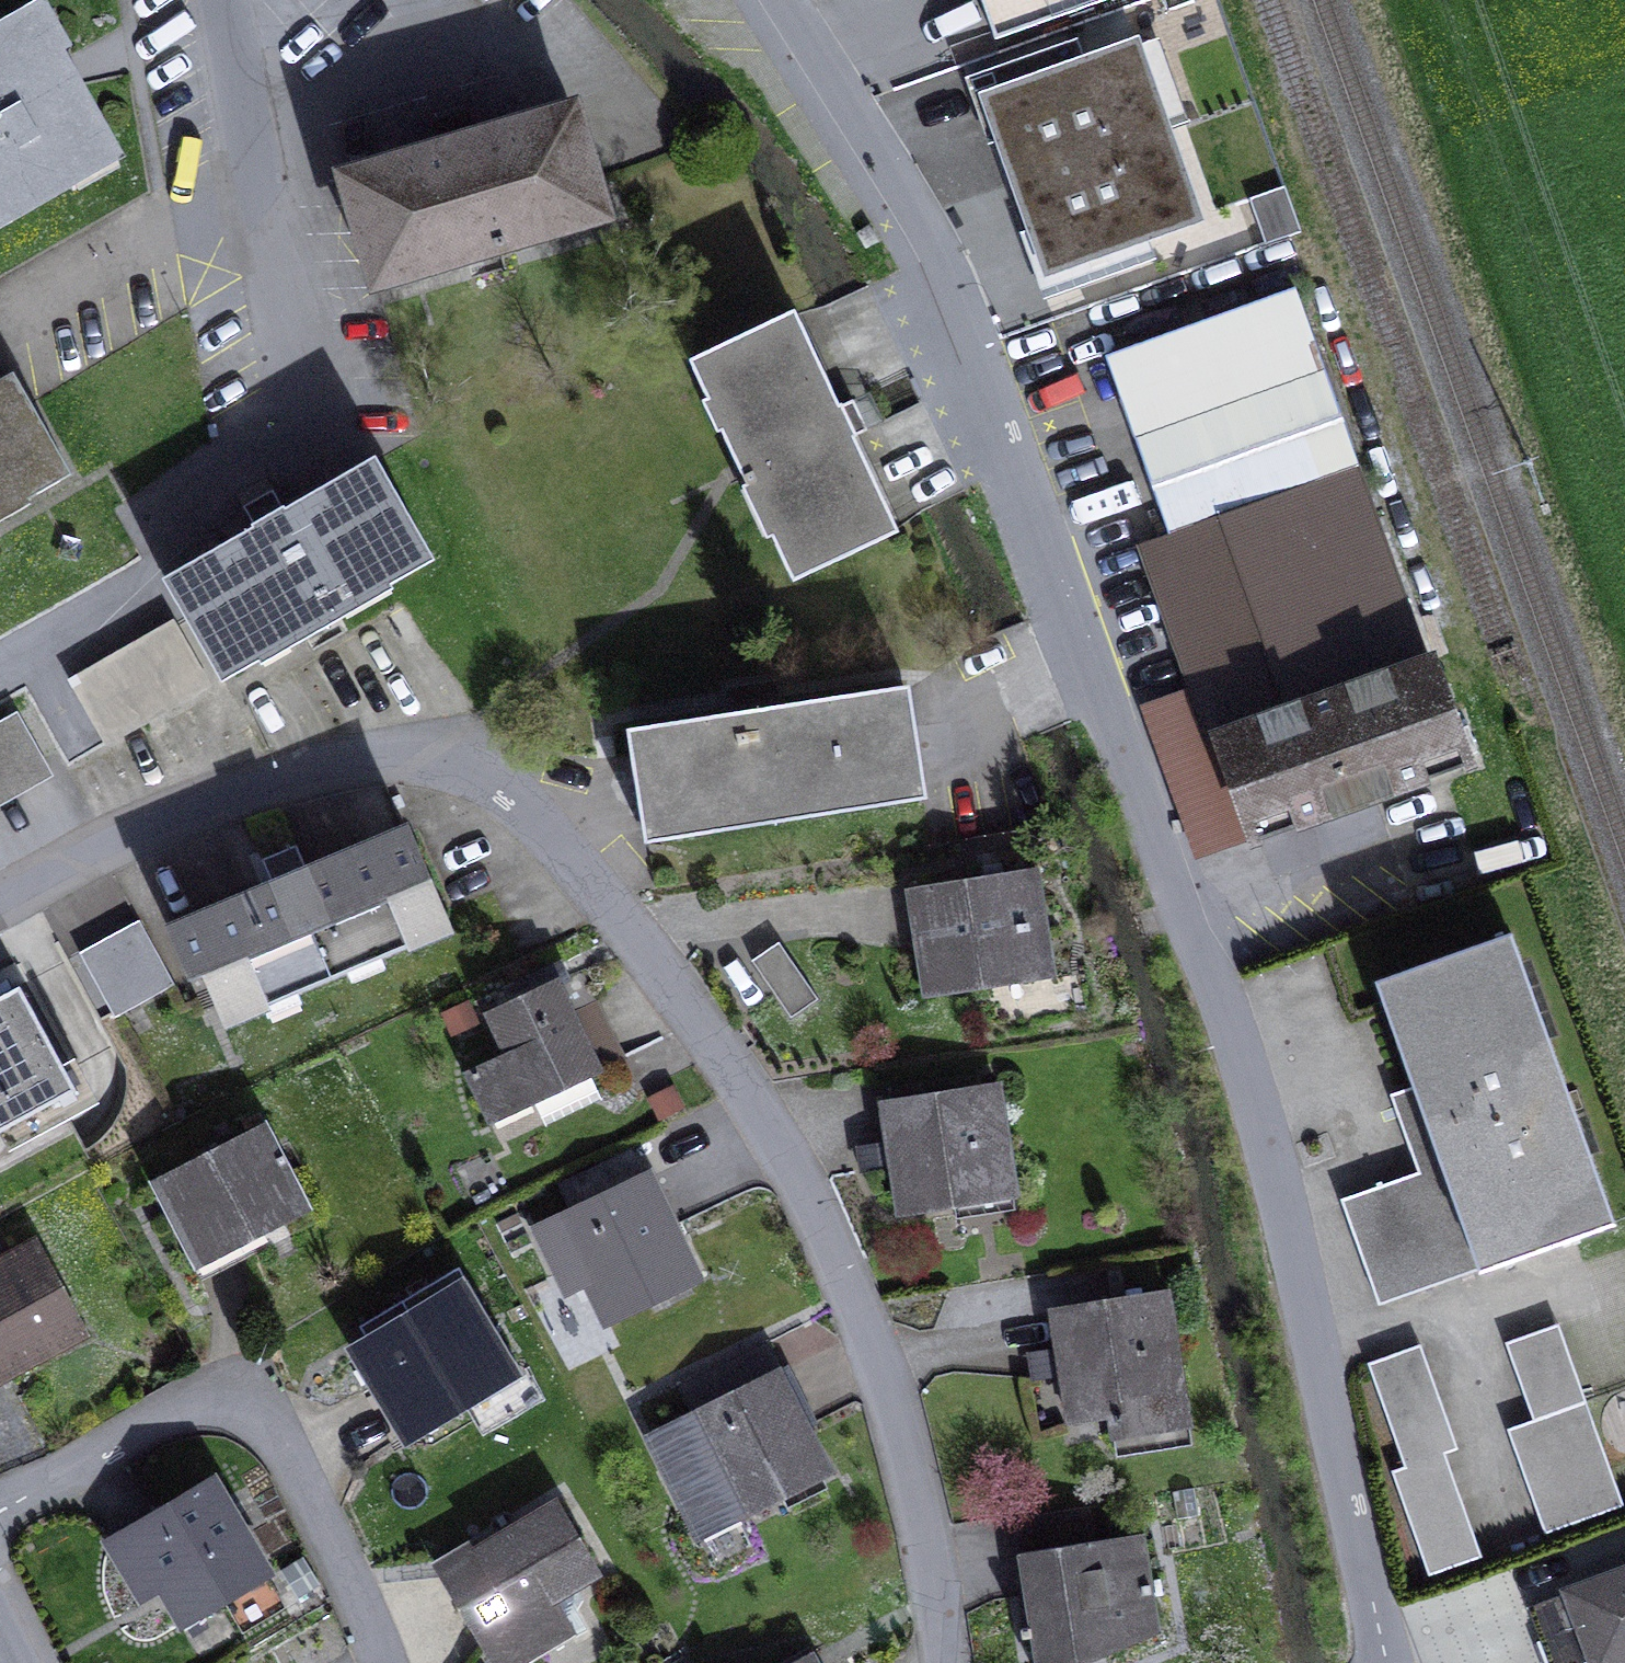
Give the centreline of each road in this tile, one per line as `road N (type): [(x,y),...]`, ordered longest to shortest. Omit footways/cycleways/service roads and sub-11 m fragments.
road 1 (residential): [(786,0),(940,253),(1187,931),(1238,1040),(1277,1175),(1387,1662)]
road 2 (residential): [(948,1662),(930,1527),(900,1417),(816,1213),(688,1008),(503,793),(459,768),(410,756),(358,759),(226,795),(136,832),(0,905)]
road 3 (residential): [(0,1510),(176,1409),(210,1398),(239,1401),(283,1435),(387,1662)]
road 4 (residential): [(221,0),(296,424)]

